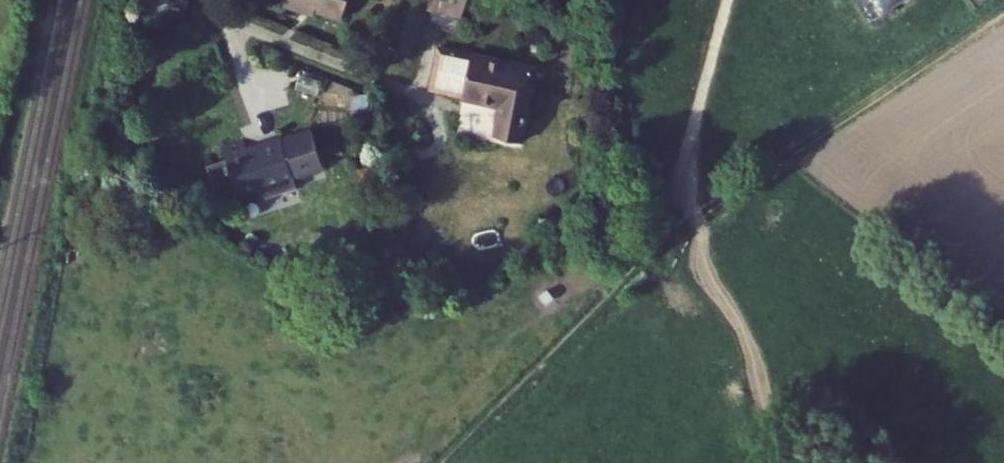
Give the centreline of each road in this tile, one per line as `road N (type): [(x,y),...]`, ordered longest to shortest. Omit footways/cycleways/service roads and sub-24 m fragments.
road 1 (residential): [(209,0),(255,37),(407,88)]

